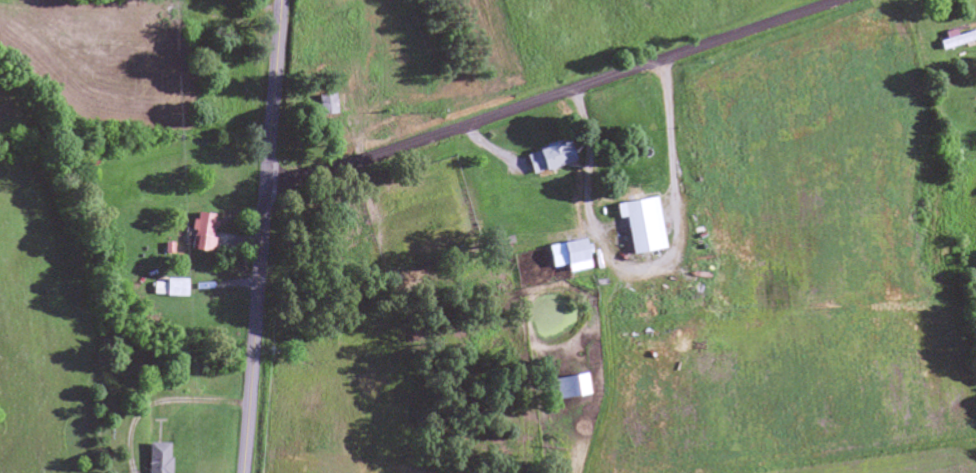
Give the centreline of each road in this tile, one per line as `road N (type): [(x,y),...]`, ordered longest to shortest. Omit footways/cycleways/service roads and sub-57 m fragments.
road 1 (residential): [(267,183),(351,167),(848,0)]
road 2 (tertiary): [(243,472),(282,0)]

